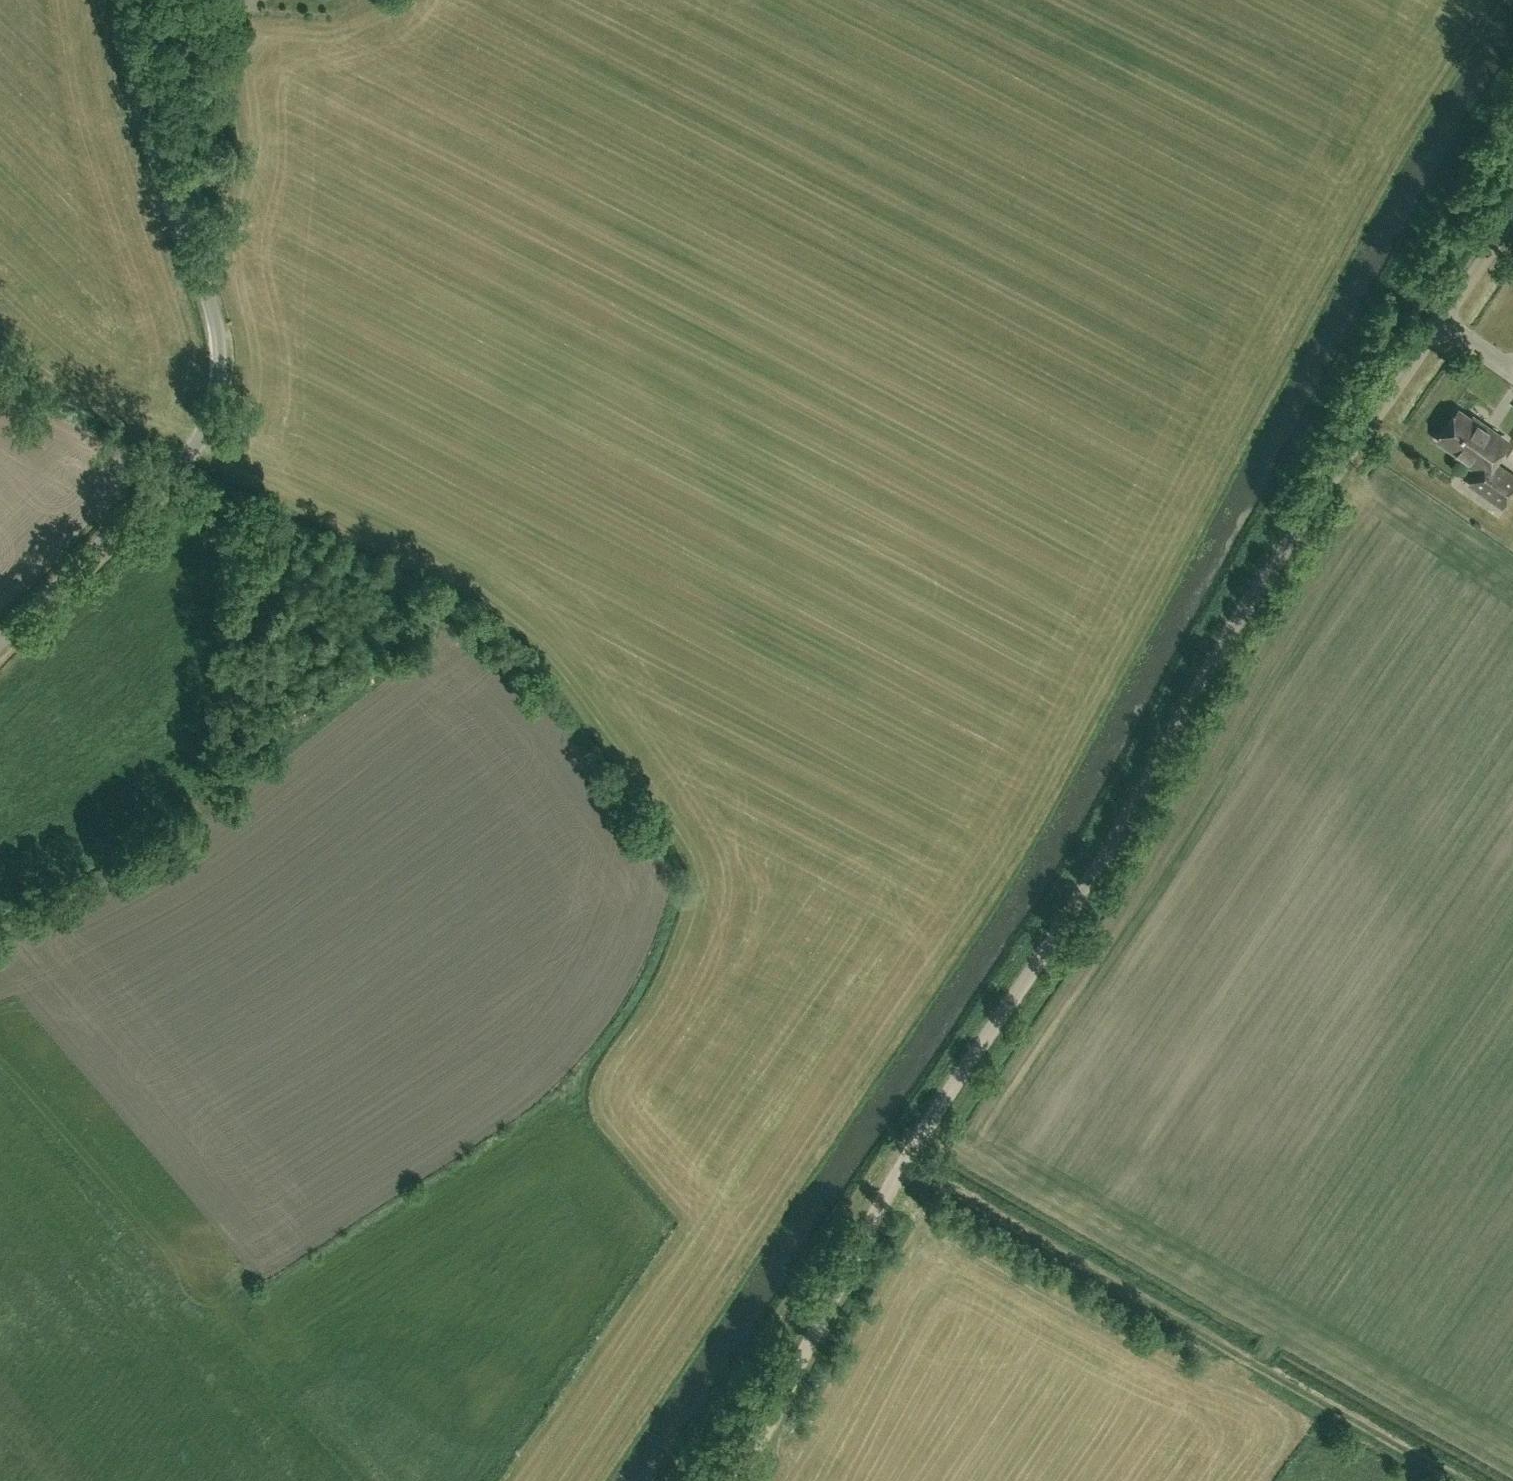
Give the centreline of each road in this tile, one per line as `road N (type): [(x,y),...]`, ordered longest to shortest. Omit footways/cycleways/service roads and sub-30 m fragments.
road 1 (unclassified): [(744,1480),(924,1132),(1052,941),(1308,518),(1512,221)]
road 2 (unclassified): [(0,641),(169,479),(210,415),(218,380),(217,328),(149,127),(124,0)]

